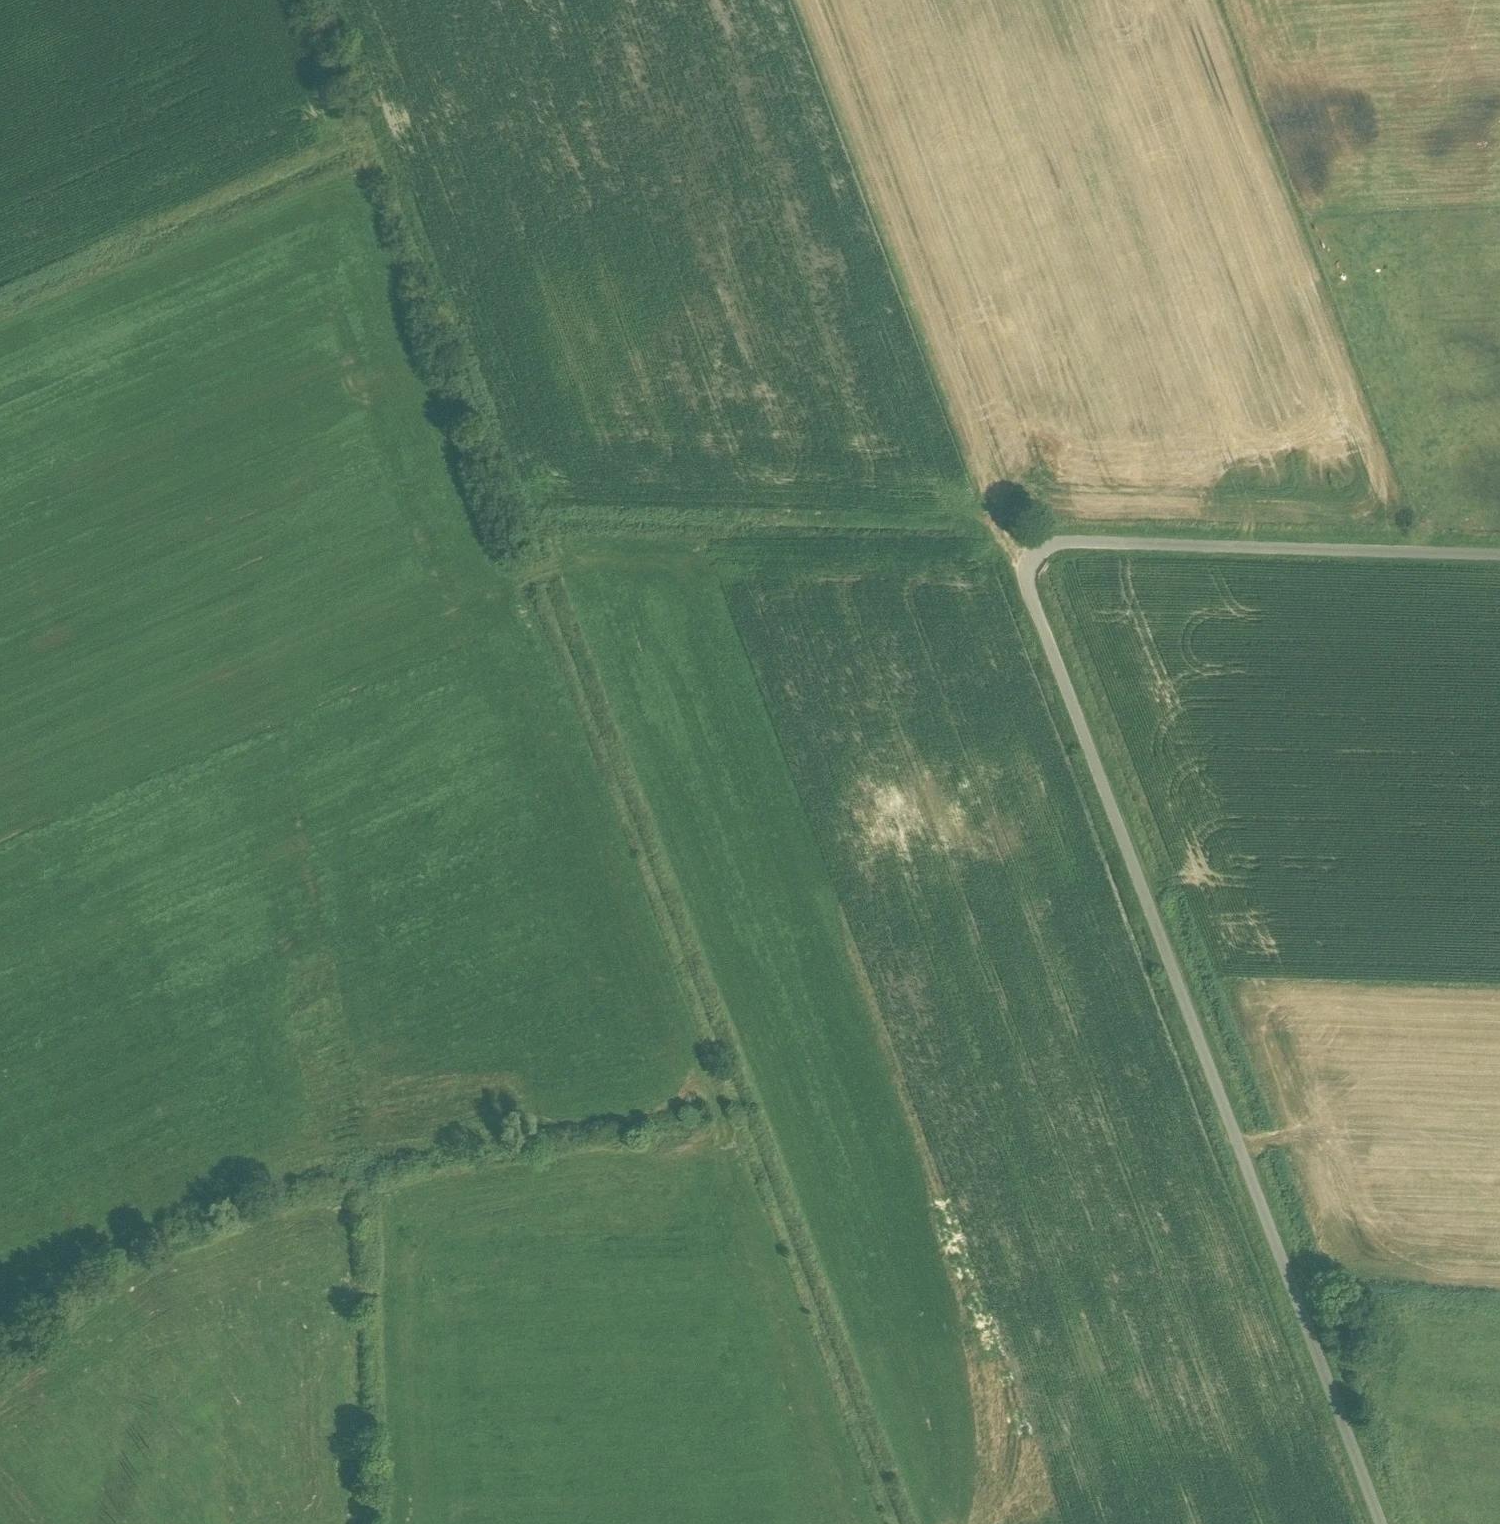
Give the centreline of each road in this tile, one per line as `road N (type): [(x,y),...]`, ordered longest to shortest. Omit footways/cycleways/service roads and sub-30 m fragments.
road 1 (unclassified): [(1386,1523),(1025,551),(1047,532),(1499,548)]

